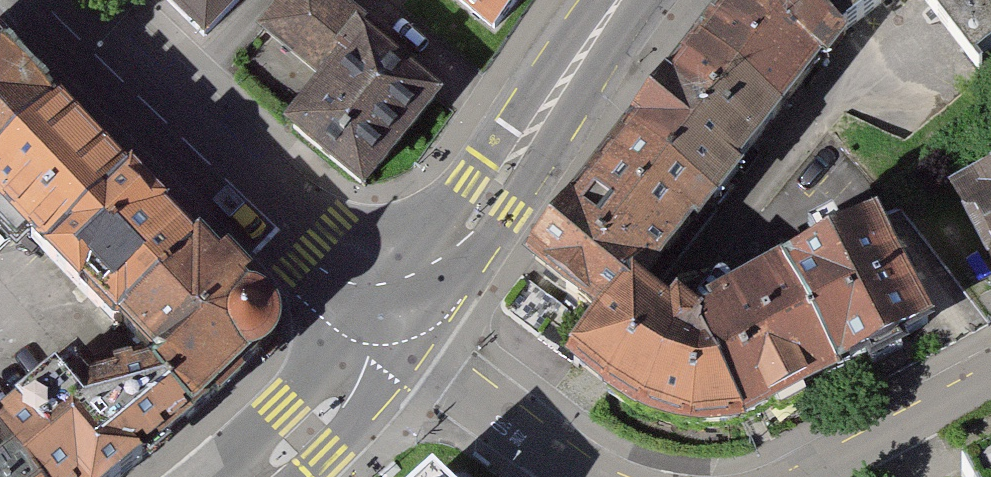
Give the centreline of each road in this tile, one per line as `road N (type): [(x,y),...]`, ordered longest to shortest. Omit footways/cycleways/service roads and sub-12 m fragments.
road 1 (tertiary): [(630,0),(464,232),(430,267),(384,285)]
road 2 (tertiary): [(156,112),(337,280),(384,285)]
road 3 (residential): [(384,285),(443,376),(581,476)]
road 4 (tertiary): [(384,285),(354,390),(257,476)]
road 5 (residential): [(821,476),(990,386)]
road 6 (tertiary): [(40,0),(156,112)]
road 7 (residential): [(156,112),(270,0)]

